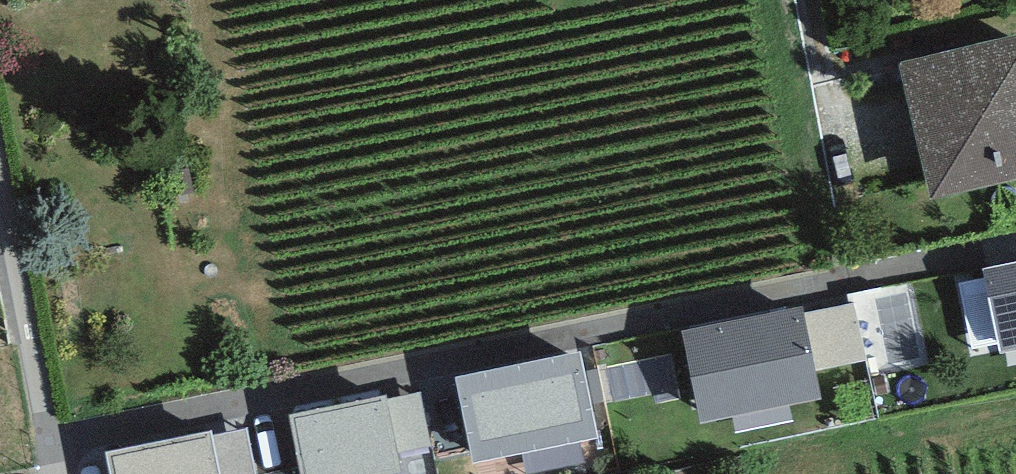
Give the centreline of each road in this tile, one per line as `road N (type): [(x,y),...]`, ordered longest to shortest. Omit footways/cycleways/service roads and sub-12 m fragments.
road 1 (residential): [(0,108),(75,473)]

